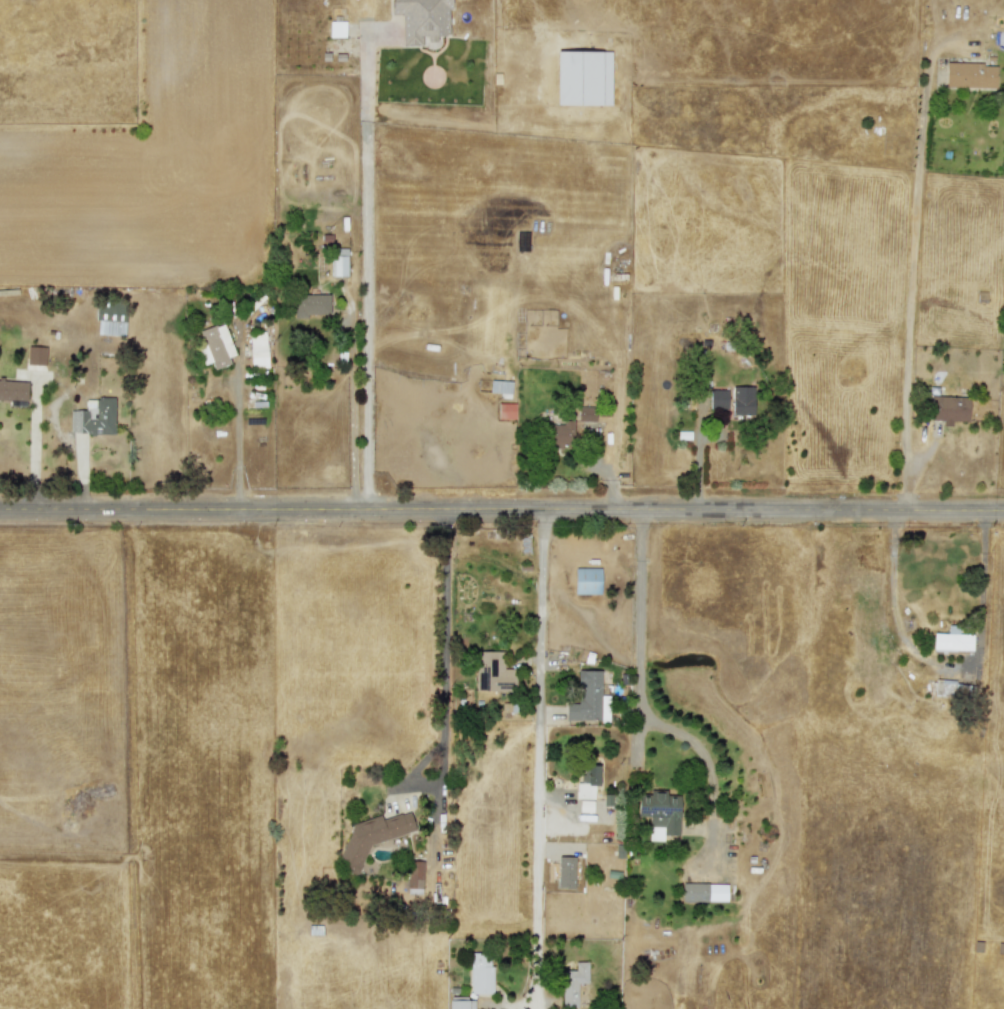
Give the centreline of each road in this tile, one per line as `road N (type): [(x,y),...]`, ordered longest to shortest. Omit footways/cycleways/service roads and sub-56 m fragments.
road 1 (residential): [(0,510),(1003,511)]

